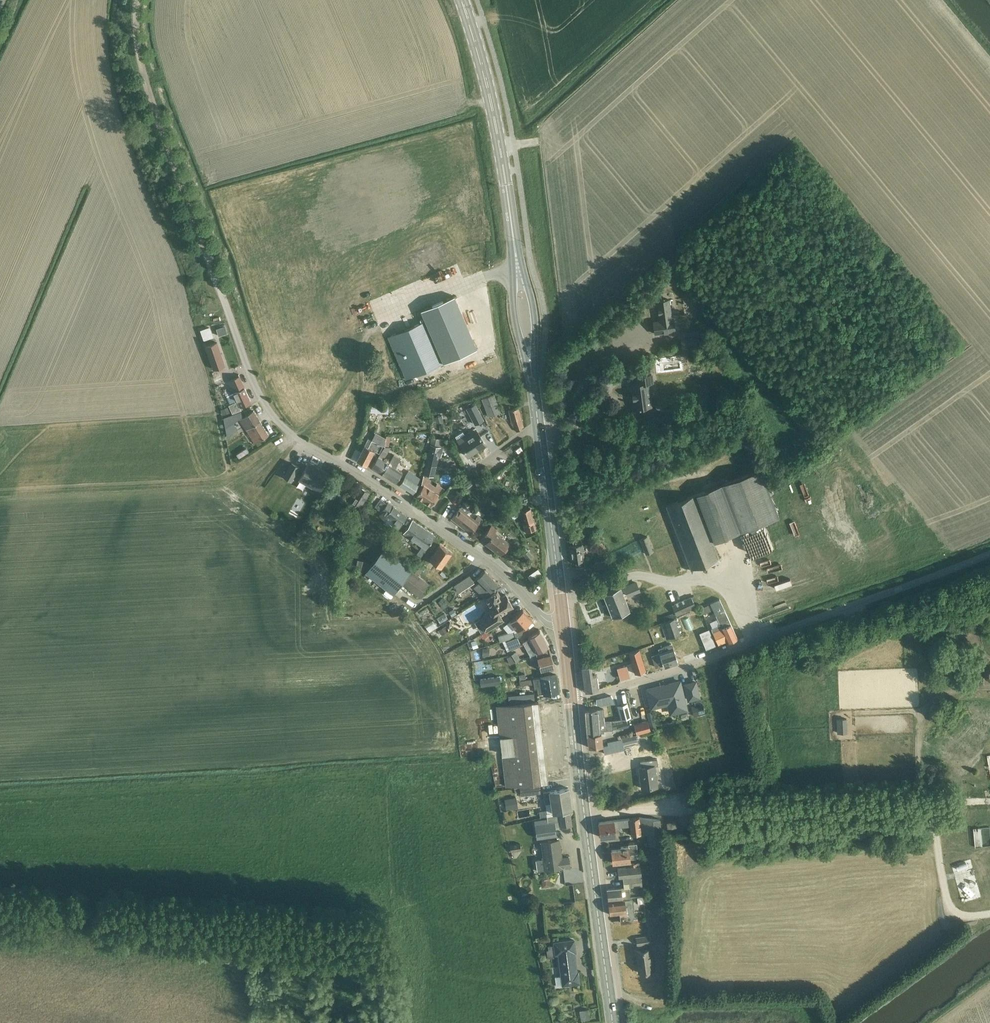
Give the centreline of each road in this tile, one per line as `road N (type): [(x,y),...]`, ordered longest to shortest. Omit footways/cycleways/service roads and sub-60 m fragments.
road 1 (residential): [(571,696),(716,656),(989,553)]
road 2 (secondary): [(540,430),(499,144),(461,0)]
road 3 (secondary): [(611,1022),(571,696)]
road 4 (unclassified): [(137,0),(142,68),(221,294)]
road 5 (residential): [(426,518),(292,435),(247,369)]
road 6 (secondary): [(563,623),(540,430)]
road 7 (residential): [(563,623),(545,621),(508,575),(426,518)]
road 8 (track): [(339,465),(361,415),(362,356),(381,321)]
road 9 (residential): [(426,518),(469,473),(540,430)]

